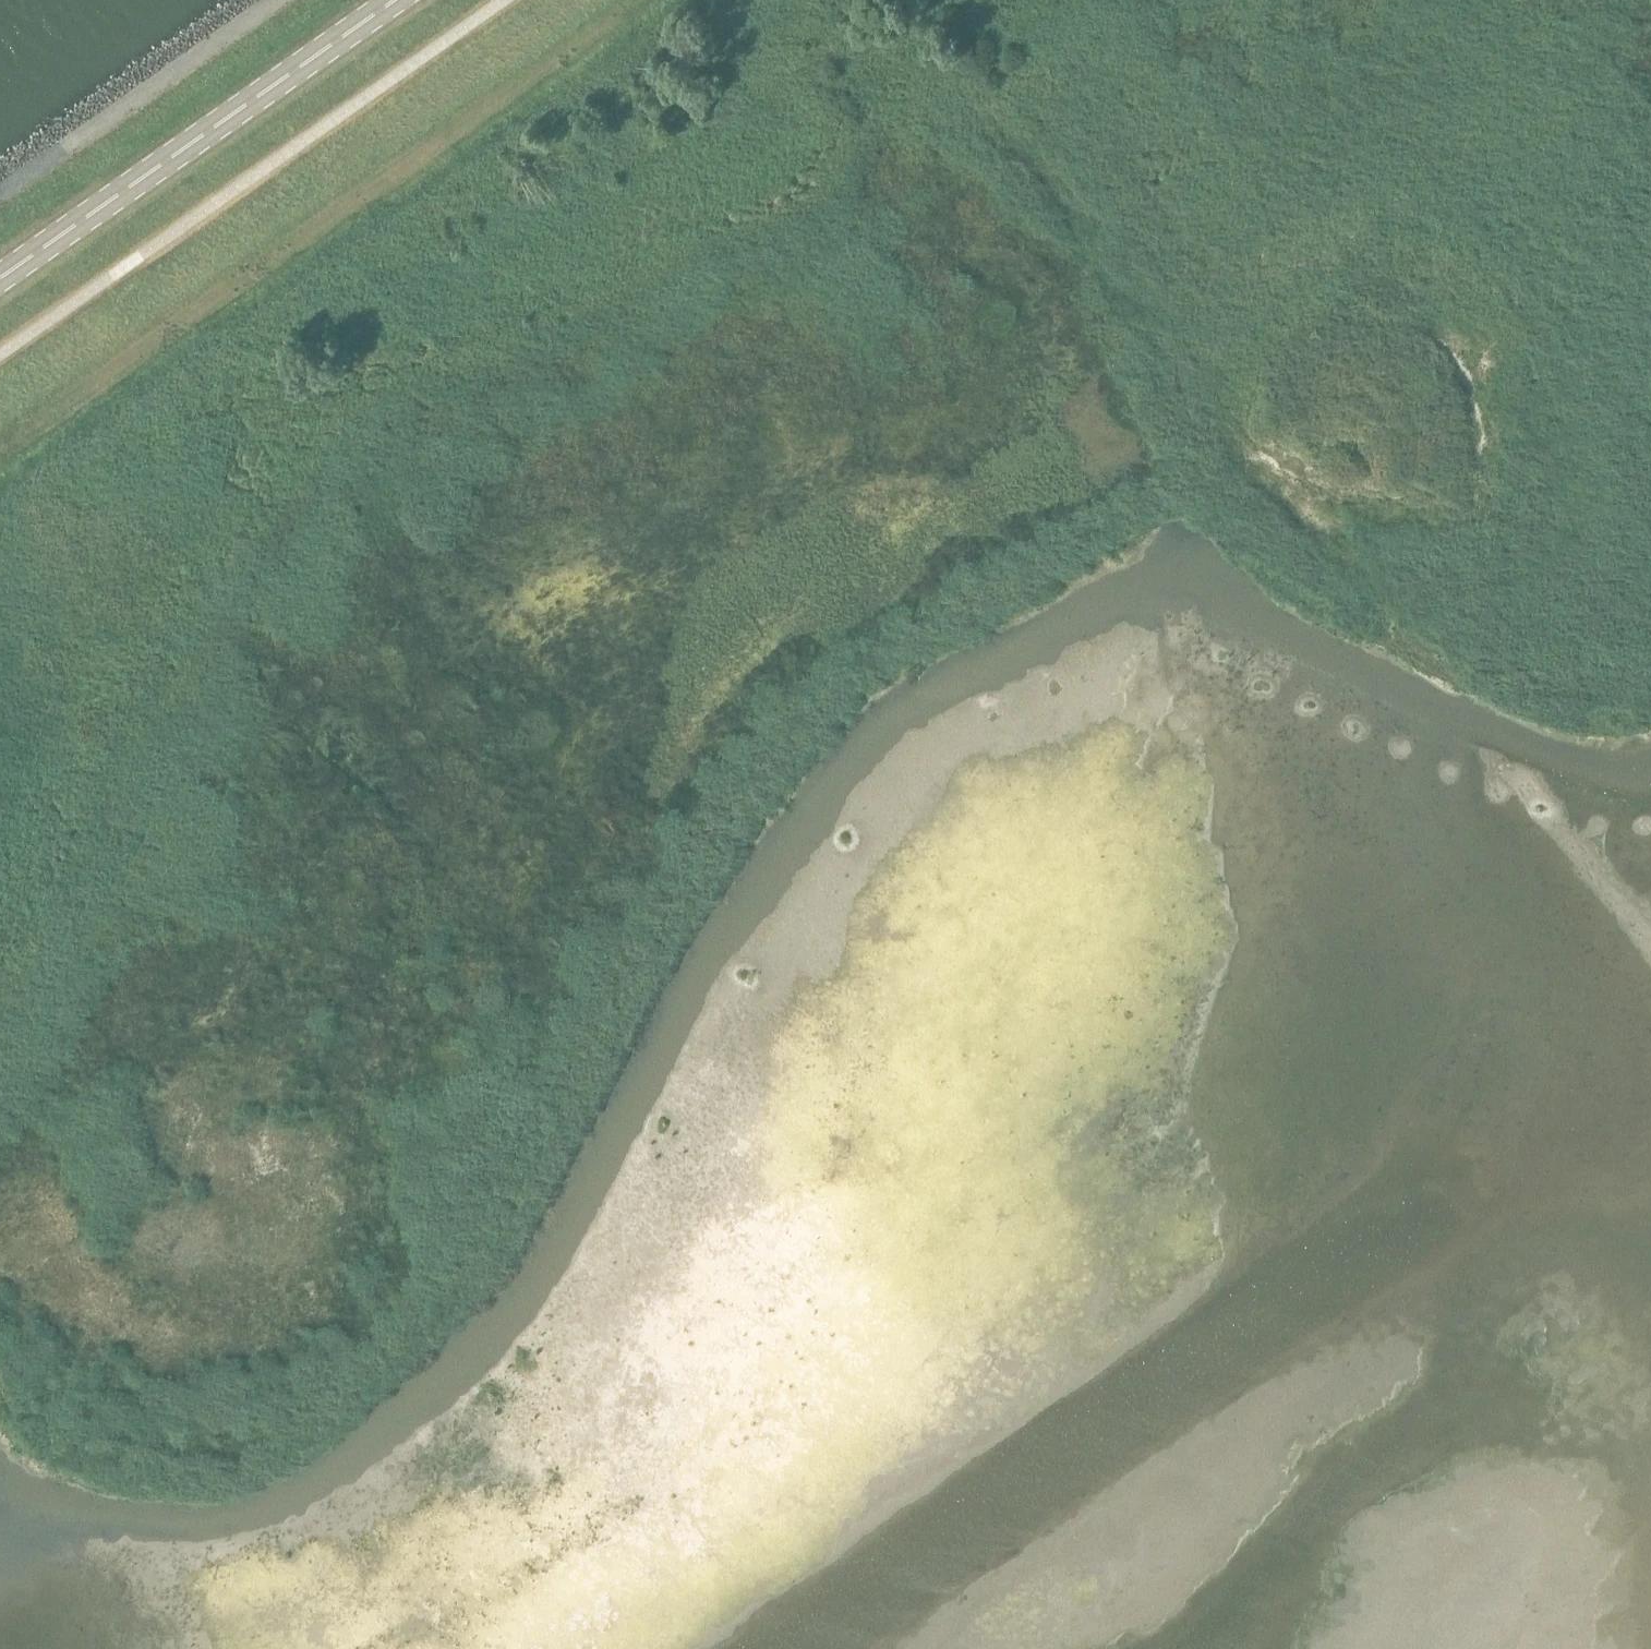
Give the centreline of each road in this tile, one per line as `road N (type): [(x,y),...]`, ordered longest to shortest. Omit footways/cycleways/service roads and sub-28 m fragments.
road 1 (secondary): [(0,283),(402,0)]

